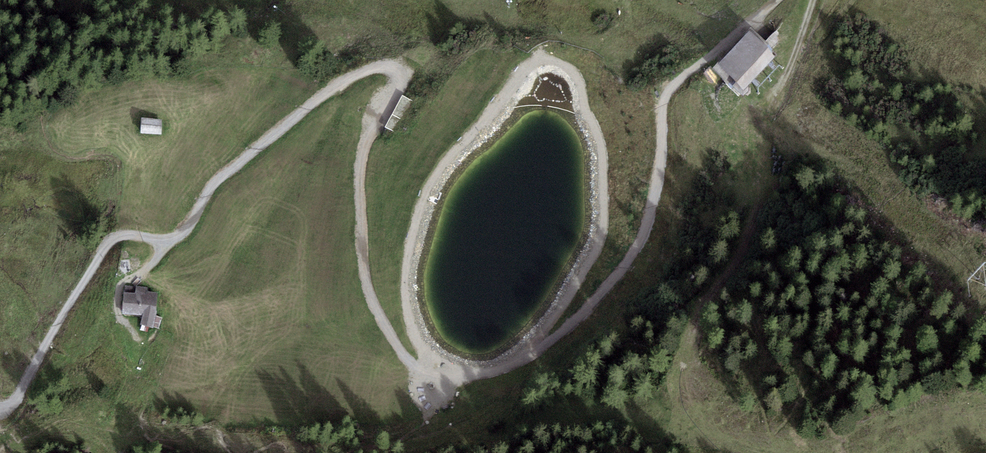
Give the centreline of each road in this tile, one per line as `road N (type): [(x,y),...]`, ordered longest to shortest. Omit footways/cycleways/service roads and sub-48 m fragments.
road 1 (track): [(0,411),(18,395),(108,241),(184,234),(214,181),(339,85),(390,65),(399,84),(361,150),(369,292),(413,364),(444,378)]
road 2 (track): [(431,371),(412,333),(404,290),(422,194),(443,160),(540,57),(574,72),(582,90),(600,137),(604,214),(592,262),(525,357)]
road 3 (track): [(778,0),(672,85),(647,223),(612,282),(535,353),(497,371),(444,378)]

